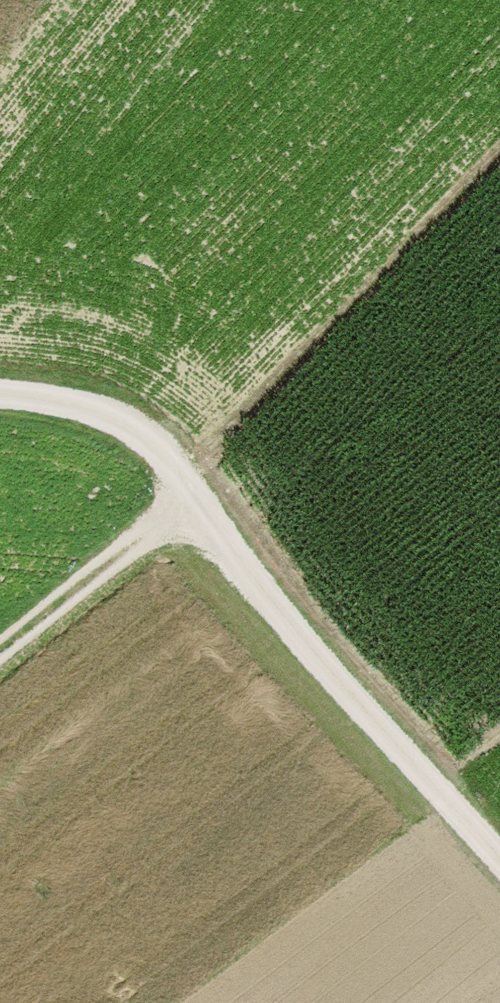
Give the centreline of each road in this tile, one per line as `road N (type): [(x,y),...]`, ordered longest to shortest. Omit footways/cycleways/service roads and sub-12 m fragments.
road 1 (track): [(499,886),(276,627),(187,518),(156,462),(117,433)]
road 2 (track): [(117,433),(0,213)]
road 3 (track): [(187,518),(144,536),(0,648)]
road 4 (track): [(117,433),(52,406),(0,399)]

